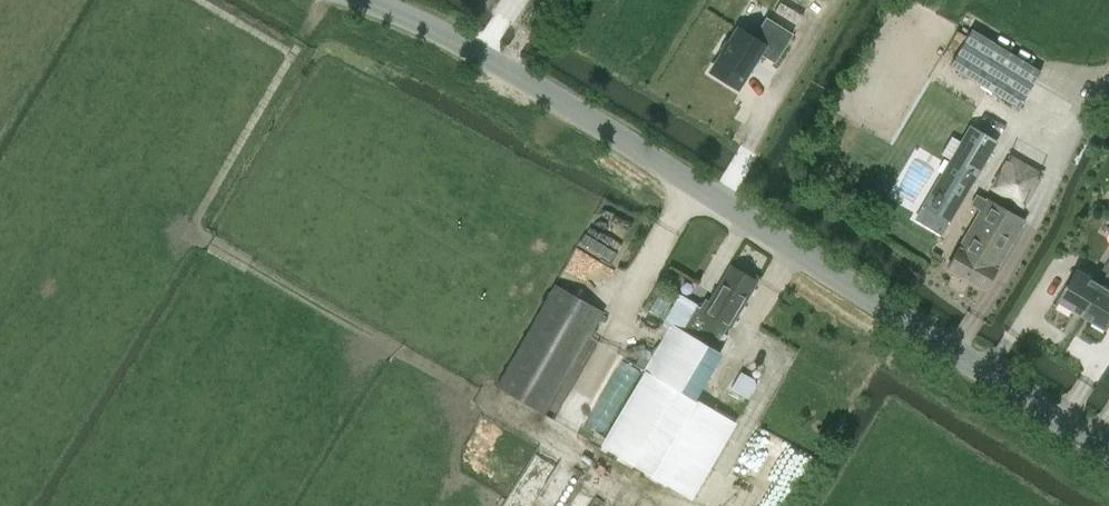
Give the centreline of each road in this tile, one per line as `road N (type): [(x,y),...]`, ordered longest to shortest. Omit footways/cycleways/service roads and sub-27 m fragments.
road 1 (tertiary): [(1108,452),(494,62),(371,0)]
road 2 (track): [(190,227),(293,55),(198,0)]

